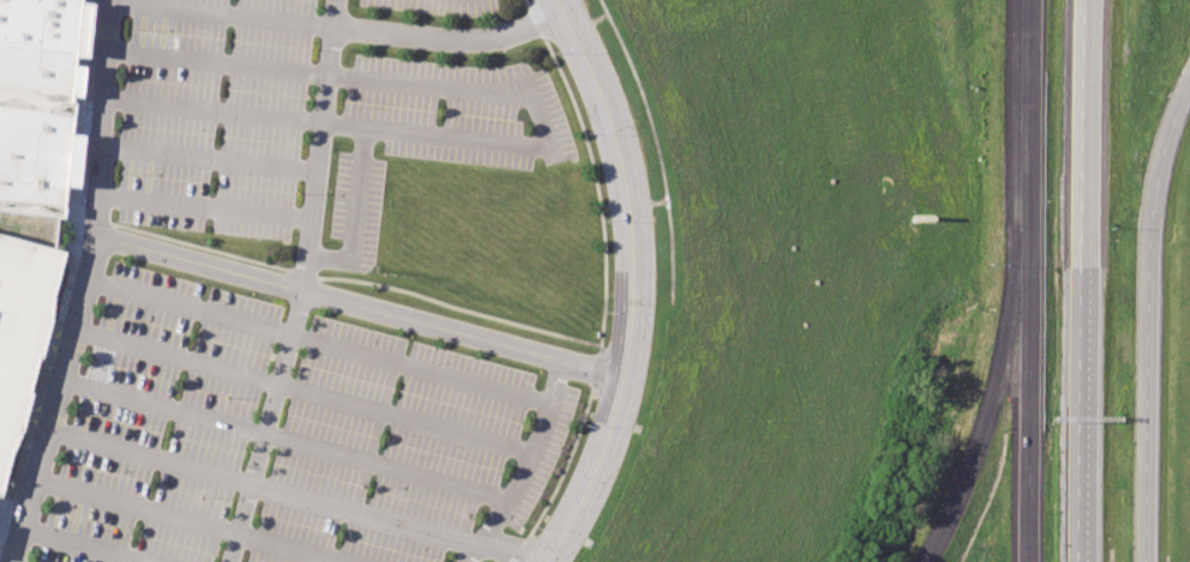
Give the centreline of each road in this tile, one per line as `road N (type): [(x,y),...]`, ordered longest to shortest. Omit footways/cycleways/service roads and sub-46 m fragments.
road 1 (residential): [(553,561),(601,470),(627,383),(637,309),(630,192),(607,102),(557,0)]
road 2 (motorway): [(1081,561),(1091,0)]
road 3 (residential): [(1146,561),(1148,250),(1154,197),(1189,75)]
road 4 (motorway): [(1024,217),(986,428),(927,561)]
road 5 (motorway): [(1024,217),(1023,561)]
road 6 (motorway): [(1028,0),(1024,217)]

